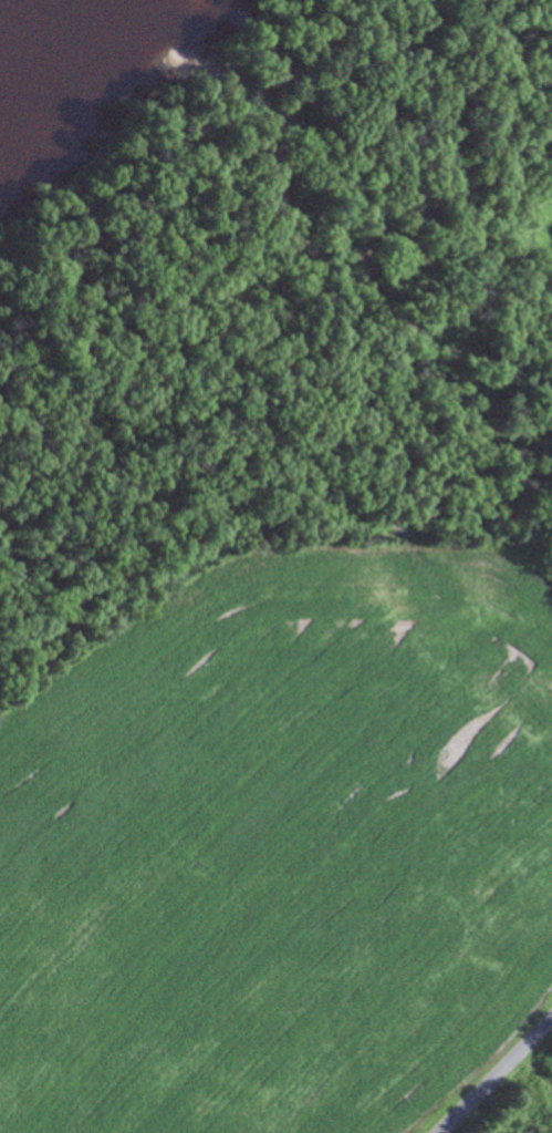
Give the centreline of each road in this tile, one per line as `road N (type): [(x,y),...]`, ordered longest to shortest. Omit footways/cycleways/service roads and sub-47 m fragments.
road 1 (residential): [(449,1132),(551,1028)]

